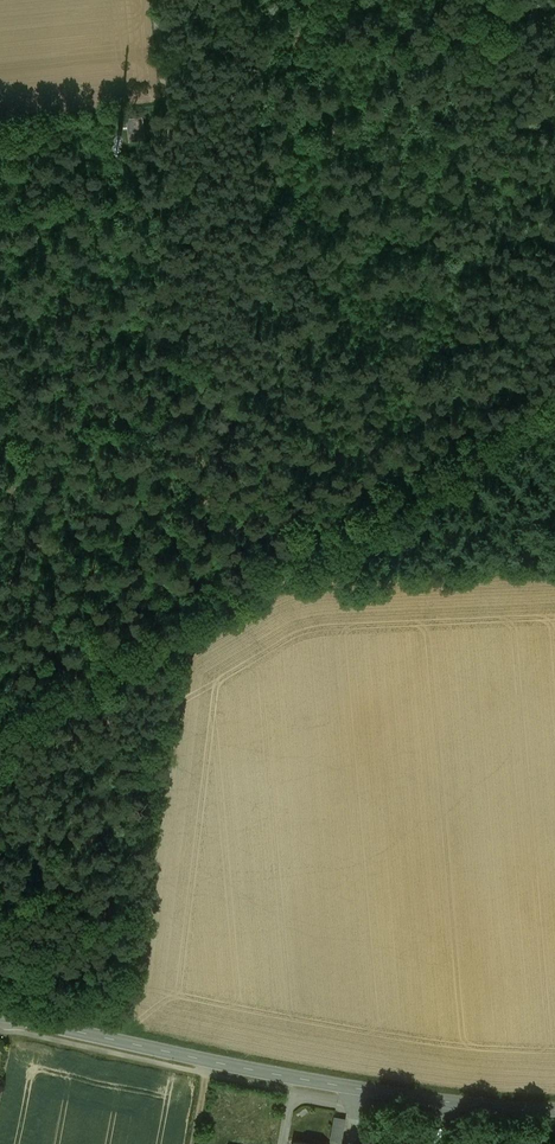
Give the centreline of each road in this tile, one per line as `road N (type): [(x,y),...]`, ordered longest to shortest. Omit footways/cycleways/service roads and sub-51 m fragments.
road 1 (track): [(554,413),(489,72),(474,62),(167,99)]
road 2 (track): [(0,738),(554,413)]
road 3 (tertiary): [(0,1015),(356,1089),(554,1110)]
road 4 (track): [(500,156),(168,201)]

